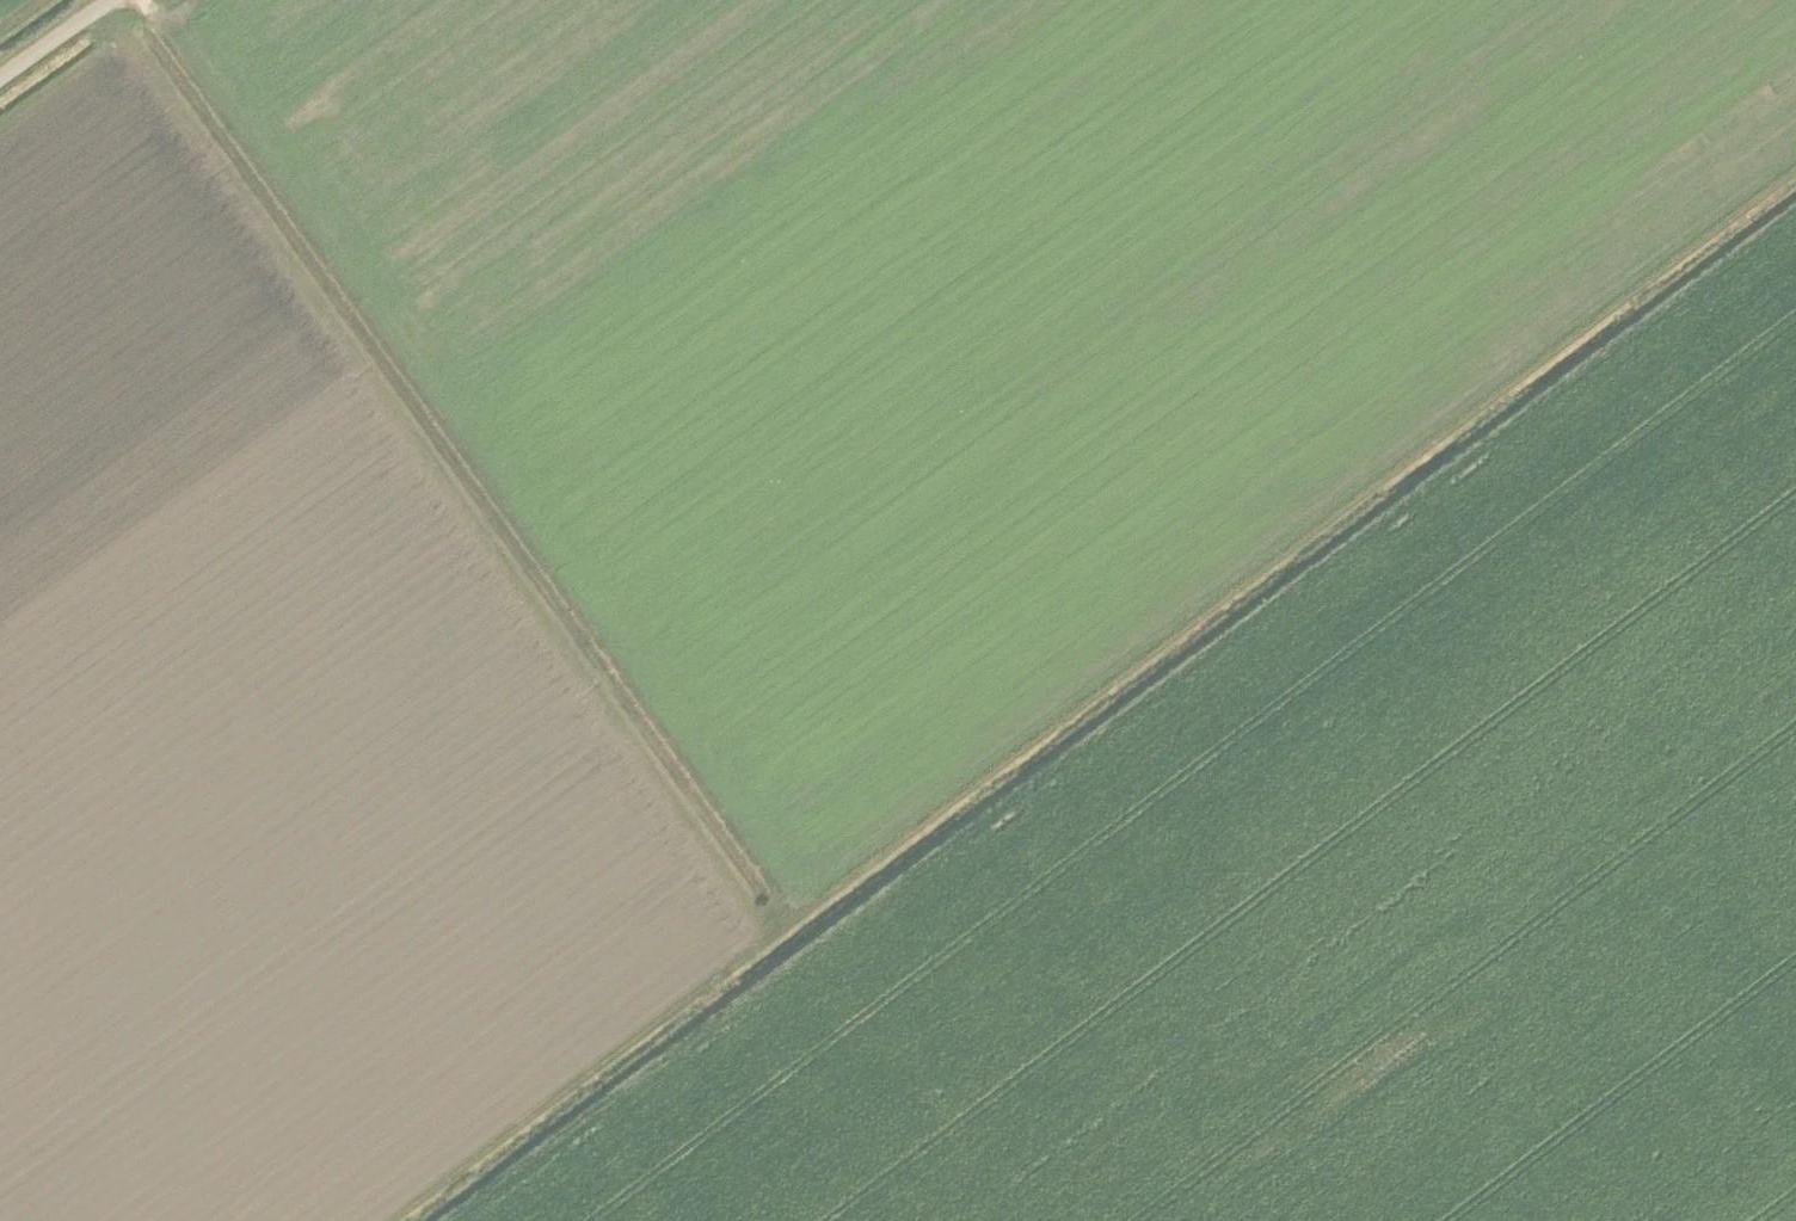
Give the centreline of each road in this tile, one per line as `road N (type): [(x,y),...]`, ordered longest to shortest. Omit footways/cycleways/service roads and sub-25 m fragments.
road 1 (unclassified): [(0,83),(117,0)]

